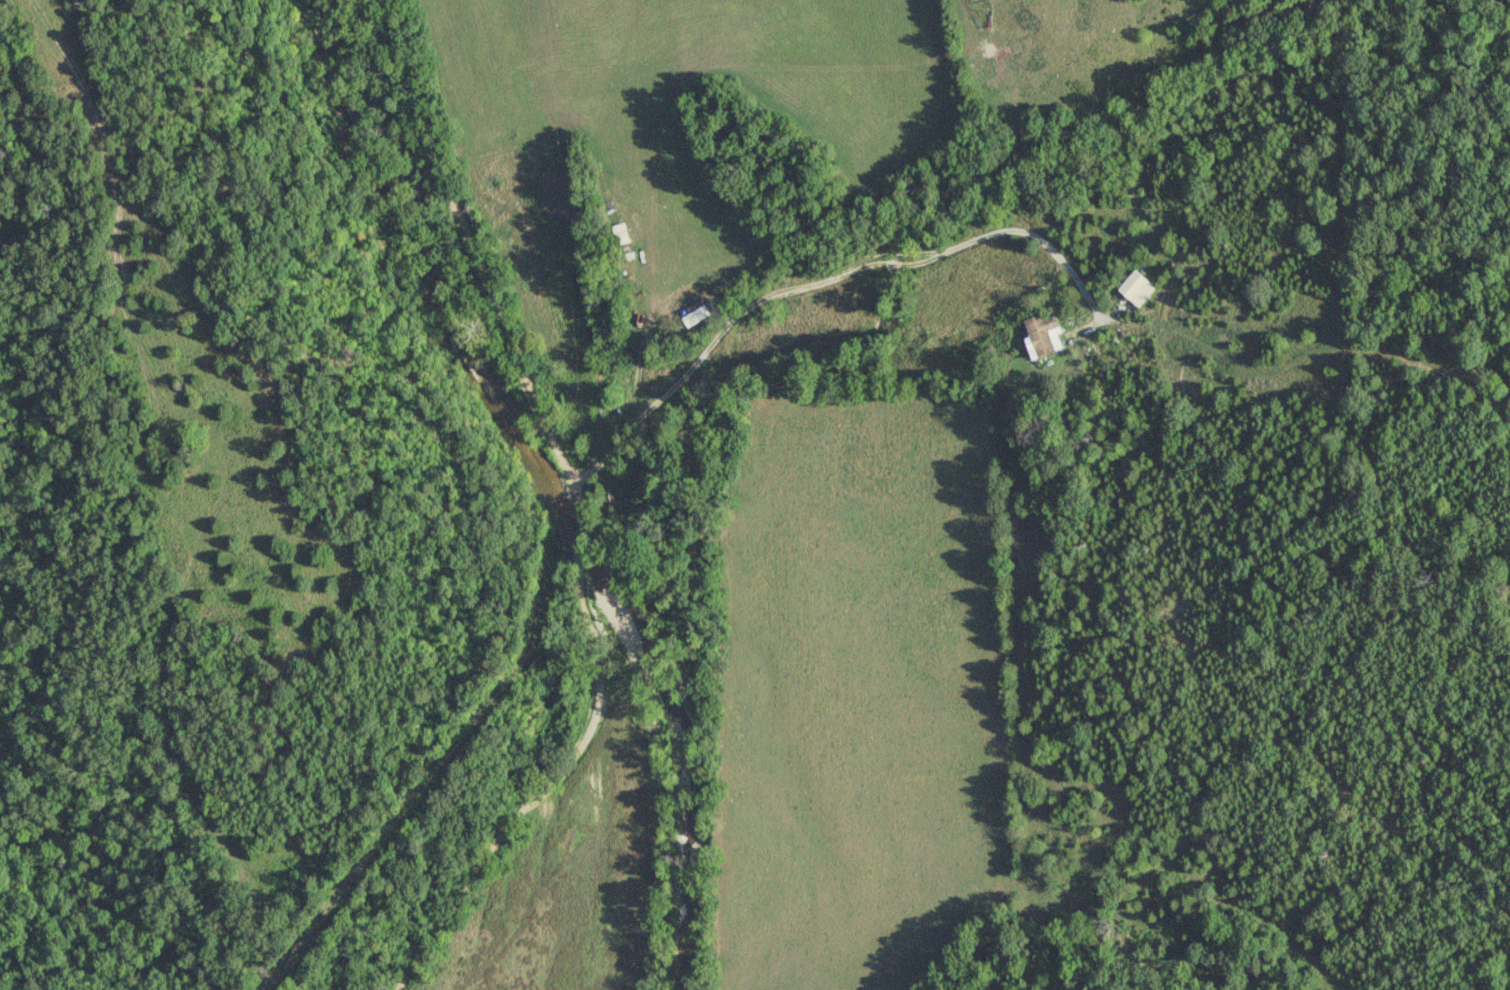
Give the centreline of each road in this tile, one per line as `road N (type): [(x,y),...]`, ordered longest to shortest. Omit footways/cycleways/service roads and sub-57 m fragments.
road 1 (residential): [(392,989),(587,725),(589,677),(560,483),(386,0)]

